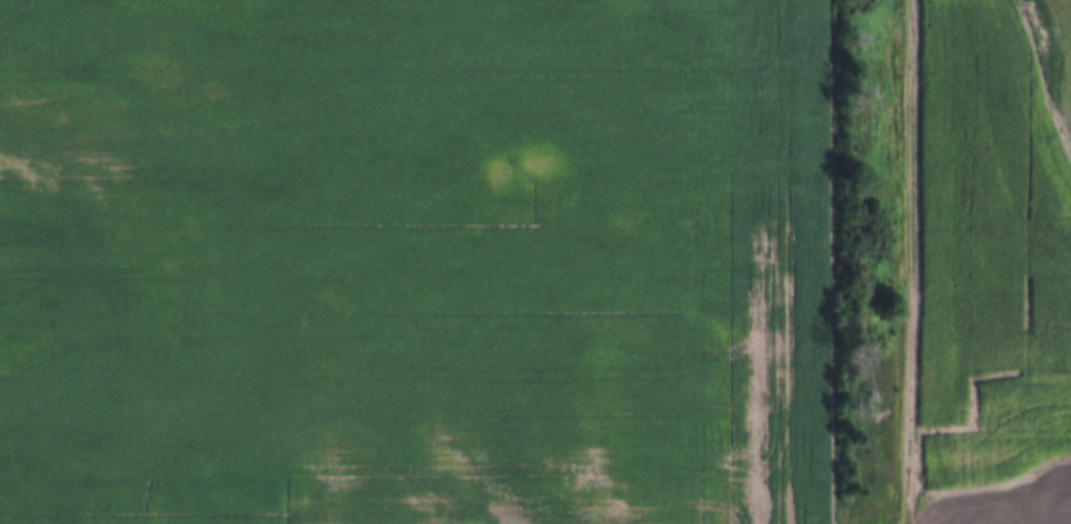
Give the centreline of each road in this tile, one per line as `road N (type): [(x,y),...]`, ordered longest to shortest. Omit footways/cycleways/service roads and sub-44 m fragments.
road 1 (track): [(900,523),(901,0)]

